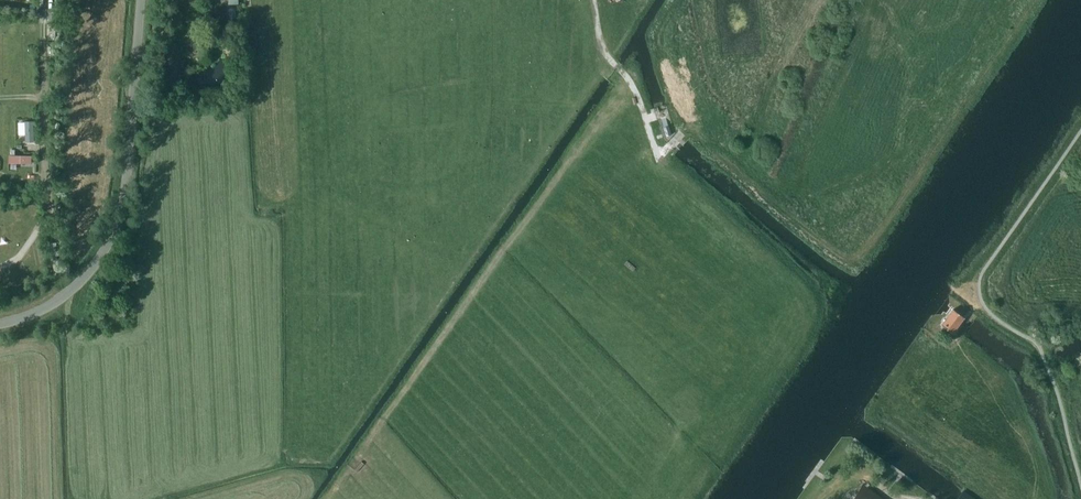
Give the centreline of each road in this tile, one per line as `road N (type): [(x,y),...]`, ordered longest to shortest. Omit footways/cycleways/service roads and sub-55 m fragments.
road 1 (unclassified): [(0,327),(46,313),(87,279),(112,234),(124,197),(142,0)]

